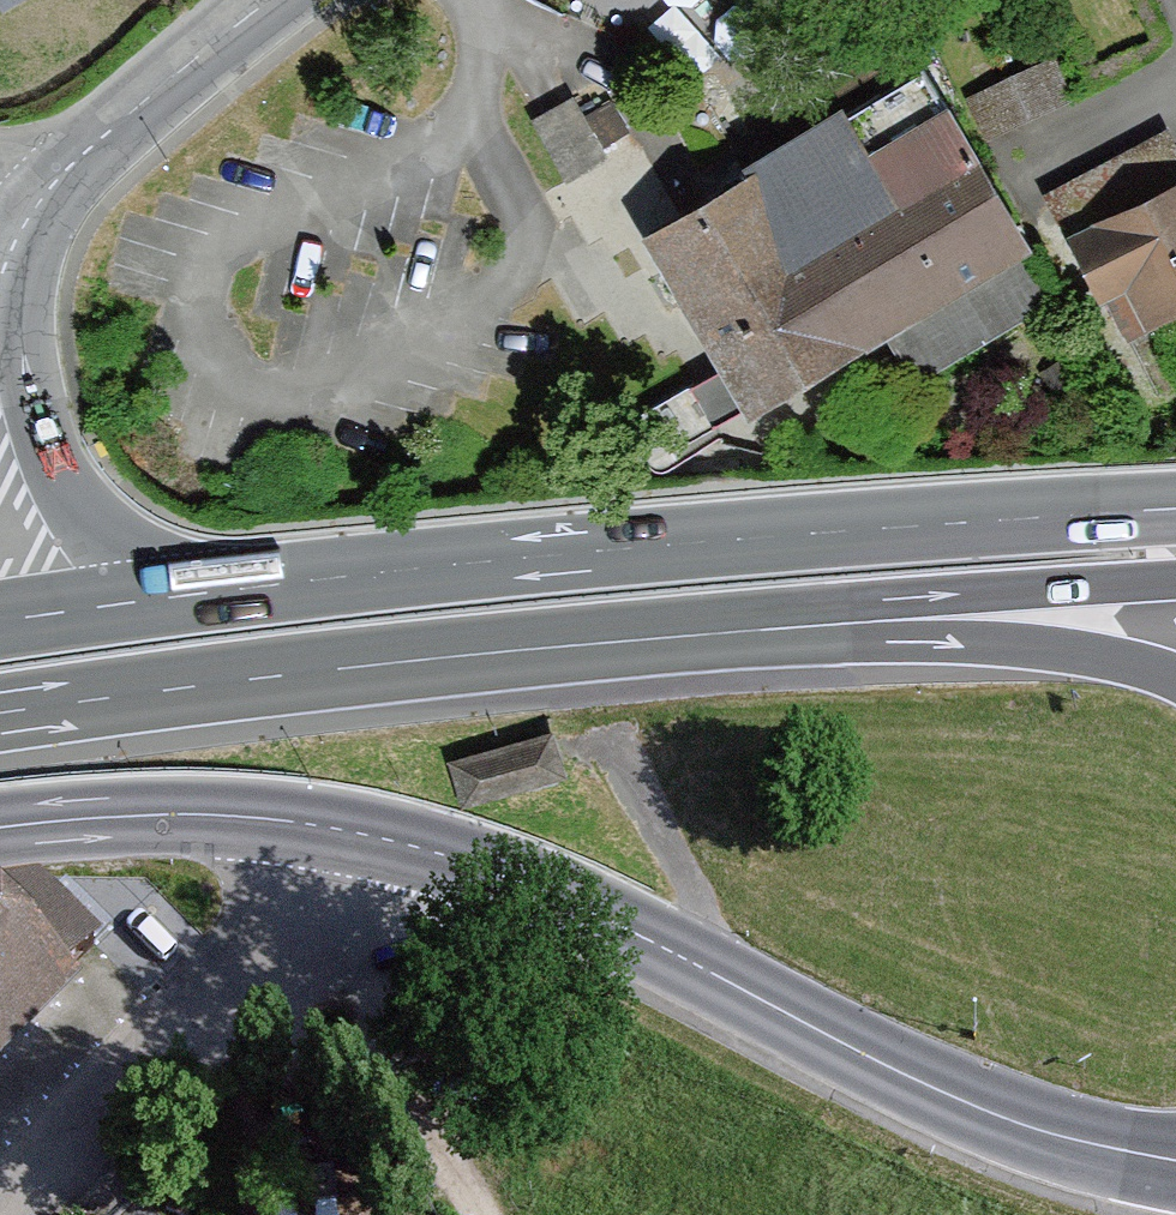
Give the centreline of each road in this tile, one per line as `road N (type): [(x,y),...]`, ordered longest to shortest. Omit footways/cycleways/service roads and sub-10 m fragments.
road 1 (primary): [(1175,509),(191,595)]
road 2 (primary): [(1175,1160),(1067,1138),(974,1106),(615,923),(437,853),(336,829)]
road 3 (motorway): [(0,714),(248,679),(753,629)]
road 4 (residential): [(14,1214),(90,1127),(318,898),(336,829)]
road 5 (motorway): [(753,629),(978,640),(1087,654),(1175,678)]
road 6 (motorway): [(753,629),(1175,580)]
road 7 (track): [(483,1214),(430,1127),(318,898)]
road 8 (primary): [(269,0),(69,167),(21,230)]
road 9 (primary): [(336,829),(178,815),(0,828)]
road 10 (primary): [(191,595),(94,519),(0,397)]
road 11 (motorway): [(191,595),(0,621)]

